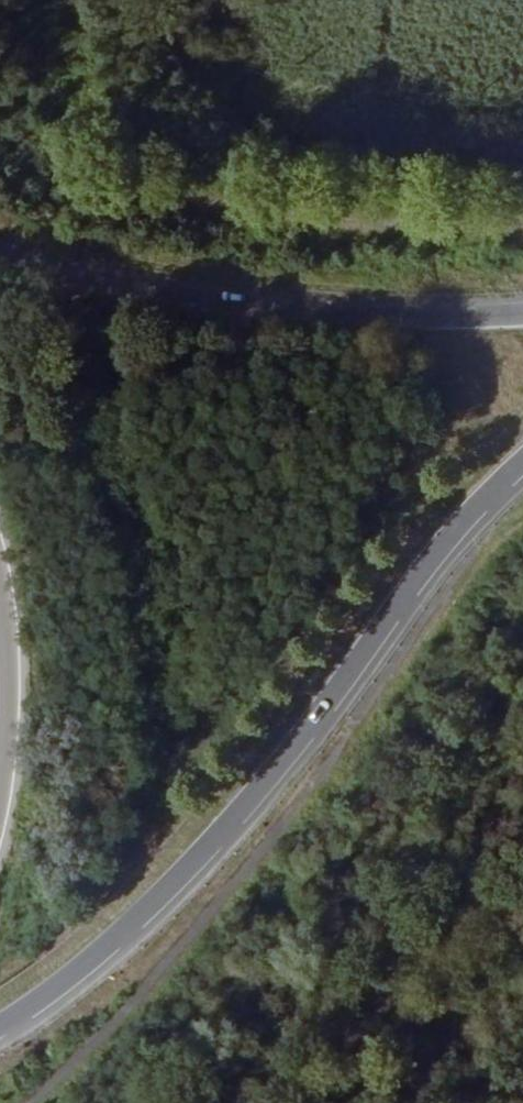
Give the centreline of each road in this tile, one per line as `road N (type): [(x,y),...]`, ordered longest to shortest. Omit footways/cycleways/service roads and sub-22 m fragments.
road 1 (primary): [(0,1014),(34,994),(169,876),(307,715),(421,564),(522,458)]
road 2 (primary): [(522,307),(310,305),(170,291),(0,256)]

